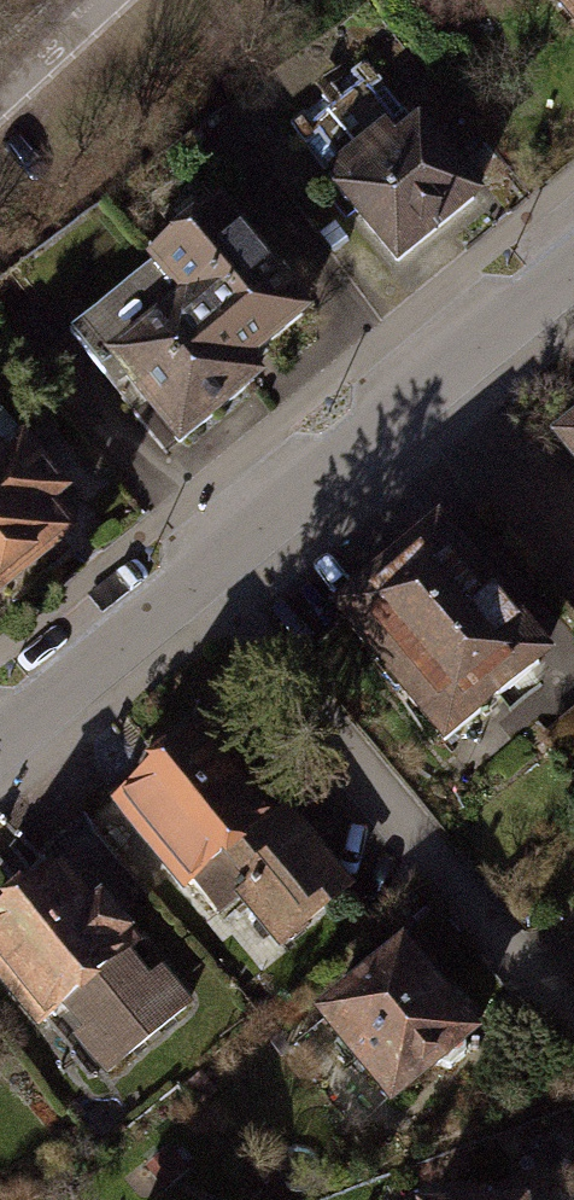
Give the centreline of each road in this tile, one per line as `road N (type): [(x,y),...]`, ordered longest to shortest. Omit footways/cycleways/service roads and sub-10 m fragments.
road 1 (residential): [(201,577),(573,1039)]
road 2 (residential): [(573,264),(201,577)]
road 3 (residential): [(201,577),(0,739)]
road 4 (residential): [(0,91),(96,0)]

